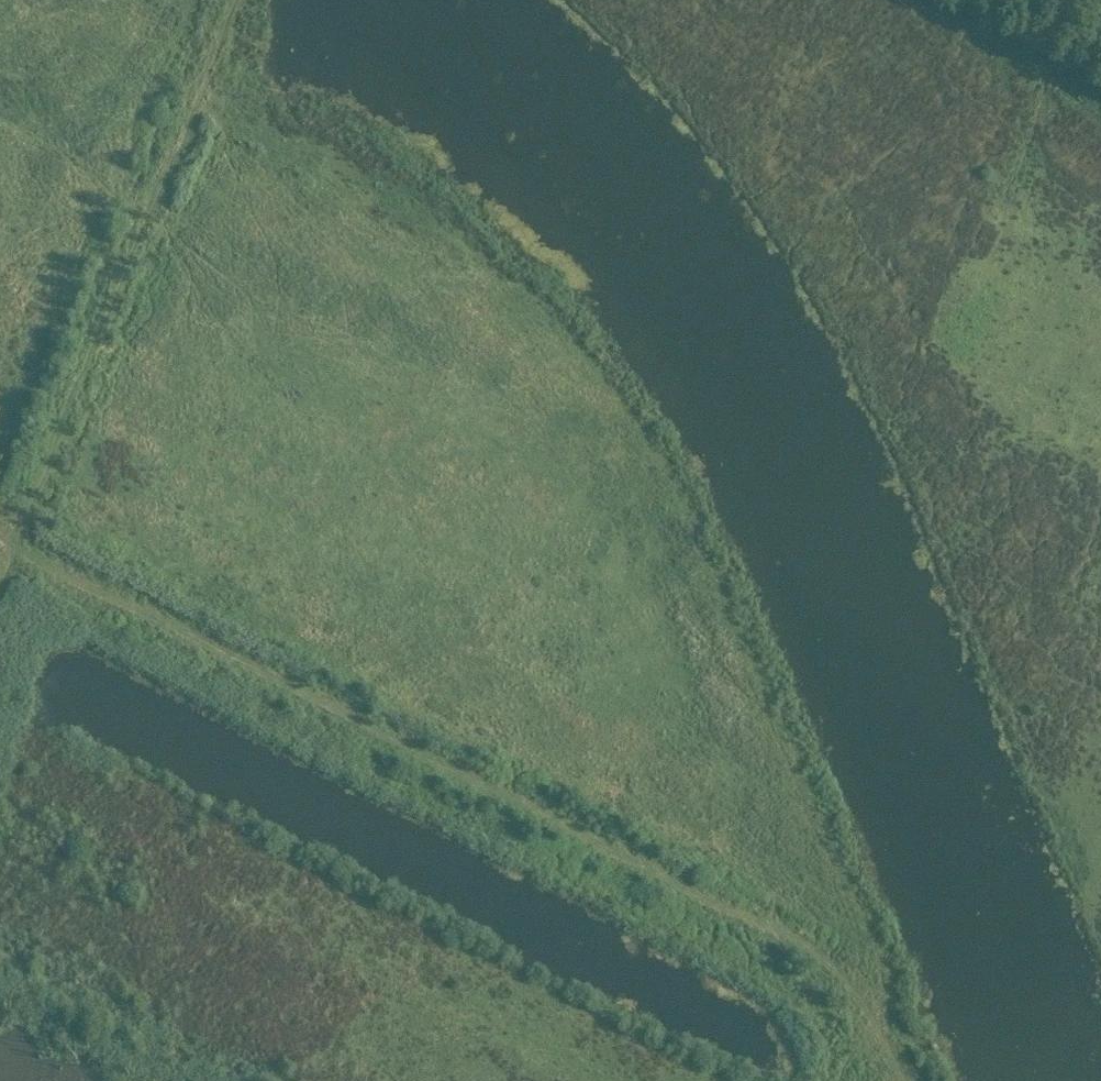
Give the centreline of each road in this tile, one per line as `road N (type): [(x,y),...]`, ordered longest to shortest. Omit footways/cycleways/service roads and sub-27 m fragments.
road 1 (track): [(258,0),(0,564)]

